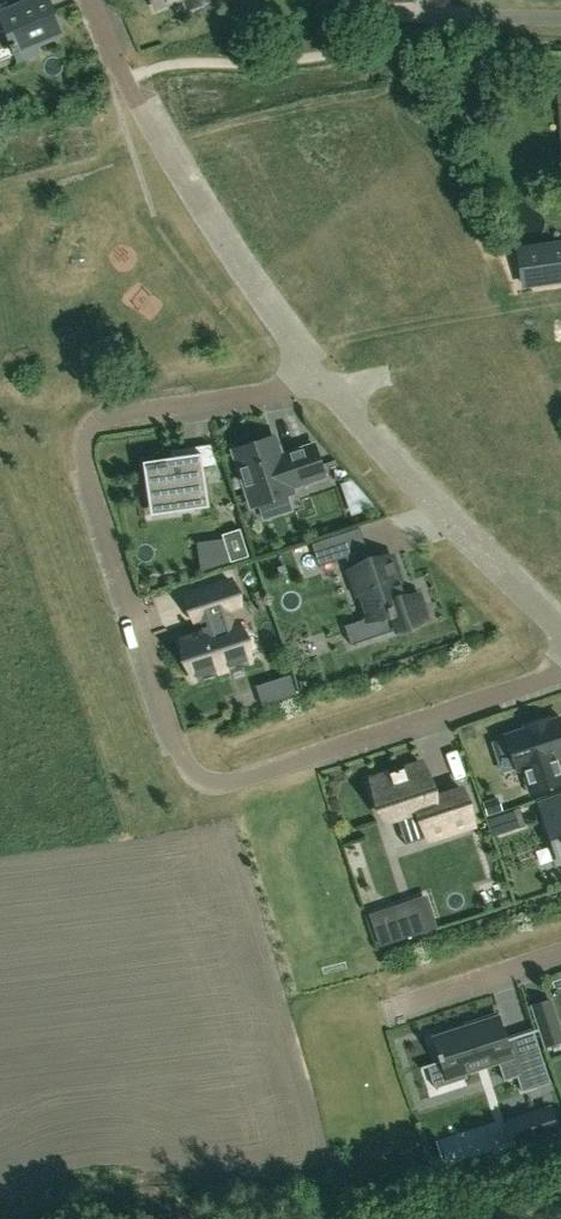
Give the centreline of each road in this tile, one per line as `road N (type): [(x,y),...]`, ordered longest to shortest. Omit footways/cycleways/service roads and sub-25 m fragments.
road 1 (residential): [(560,667),(544,680),(222,784),(184,765),(86,438),(110,414),(288,388),(315,371)]
road 2 (residential): [(315,371),(199,195),(96,0)]
road 3 (residential): [(560,630),(430,507),(315,371)]
road 4 (residential): [(560,952),(383,1011)]
road 5 (residential): [(395,14),(560,18)]

